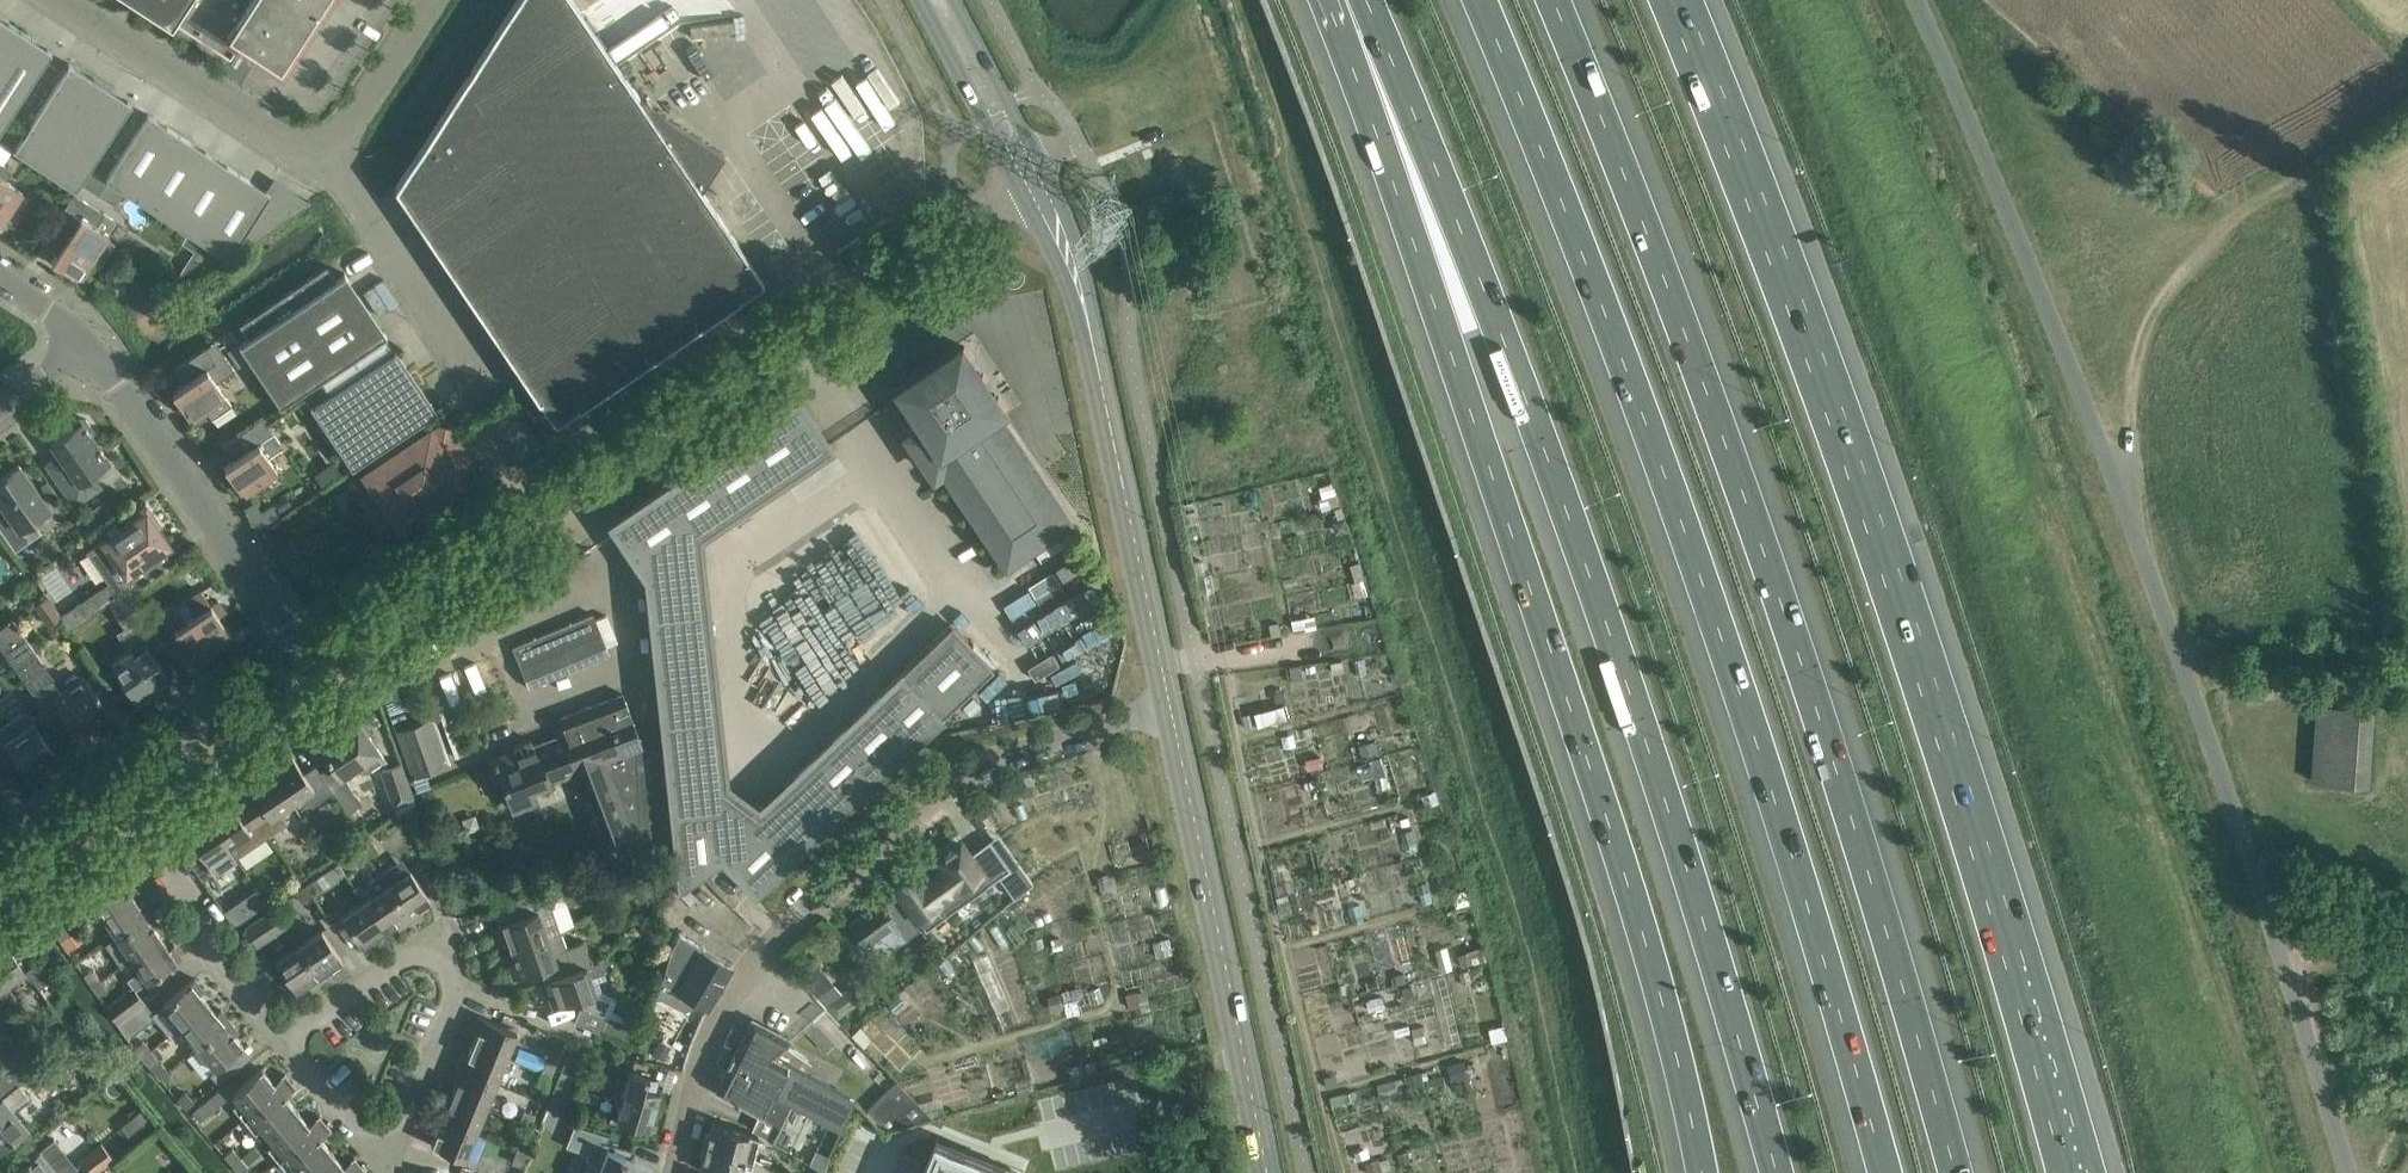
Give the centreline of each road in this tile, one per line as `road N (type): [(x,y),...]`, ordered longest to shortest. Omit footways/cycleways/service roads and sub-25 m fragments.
road 1 (residential): [(2349,1172),(2254,867),(2135,535),(1916,0)]
road 2 (motorway): [(1353,0),(1522,385),(1619,653),(1776,1172)]
road 3 (motorway): [(1478,0),(1622,358),(1715,626),(1831,981),(1883,1172)]
road 4 (motorway): [(1957,1172),(1903,970),(1786,606),(1556,0)]
road 5 (motorway): [(2074,1172),(1894,576),(1678,0)]
road 6 (motorway): [(1348,0),(1468,408),(1666,1006),(1700,1172)]
road 7 (residential): [(306,658),(1016,182)]
road 8 (unclassified): [(672,1172),(714,1025),(756,959),(957,775),(1170,706)]
road 9 (secondary): [(1265,1172),(1170,706)]
road 10 (track): [(2407,98),(2232,220),(2186,266),(2140,342),(2134,433)]
road 11 (residential): [(89,344),(306,658)]
road 12 (secondary): [(1170,706),(1098,373)]
road 13 (unclassified): [(289,1046),(355,1130),(389,1150),(408,1123),(459,993)]
road 14 (unclassified): [(289,1046),(106,794)]
road 15 (unclassified): [(68,0),(329,169)]
road 16 (residential): [(106,794),(306,658)]
road 17 (unclassified): [(467,355),(329,169)]
road 18 (secondary): [(1098,373),(1098,322),(1072,224),(1042,162)]
road 19 (unclassified): [(289,1046),(412,955),(443,960),(459,993)]
road 20 (secondary): [(1016,182),(1068,286),(1098,373)]
road 21 (secondary): [(918,0),(1016,182)]
road 22 (unclassified): [(329,169),(435,0)]
road 23 (secondary): [(1042,162),(956,0)]
road 24 (residential): [(0,868),(106,794)]

